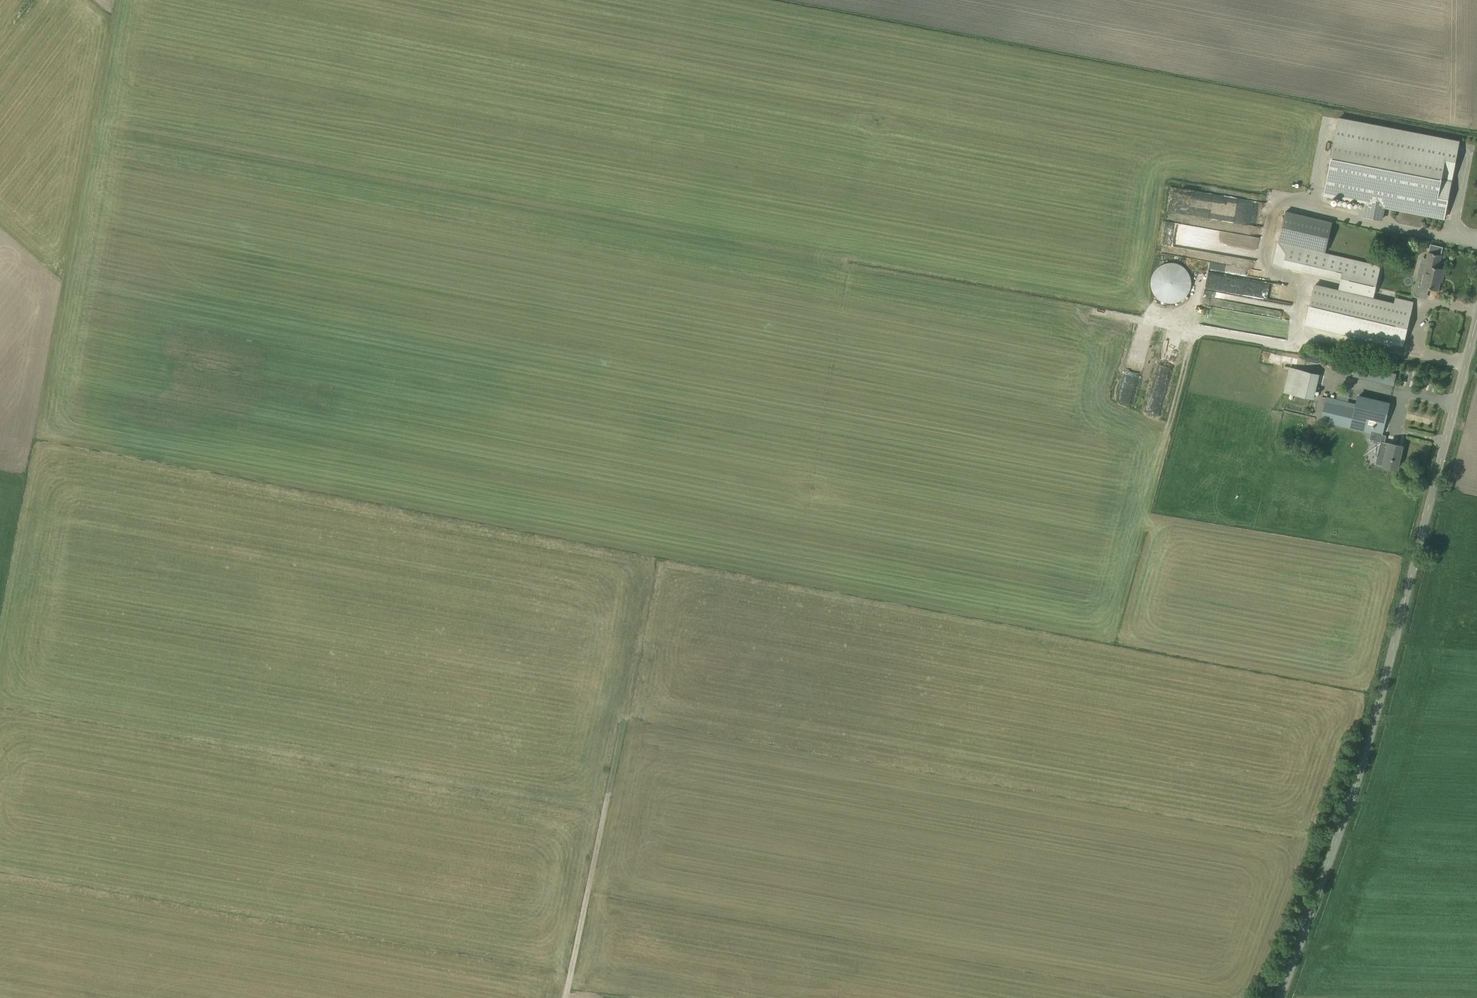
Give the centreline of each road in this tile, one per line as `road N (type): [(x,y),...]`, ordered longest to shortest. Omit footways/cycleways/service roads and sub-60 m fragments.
road 1 (unclassified): [(1476,315),(1359,771),(1280,997)]

